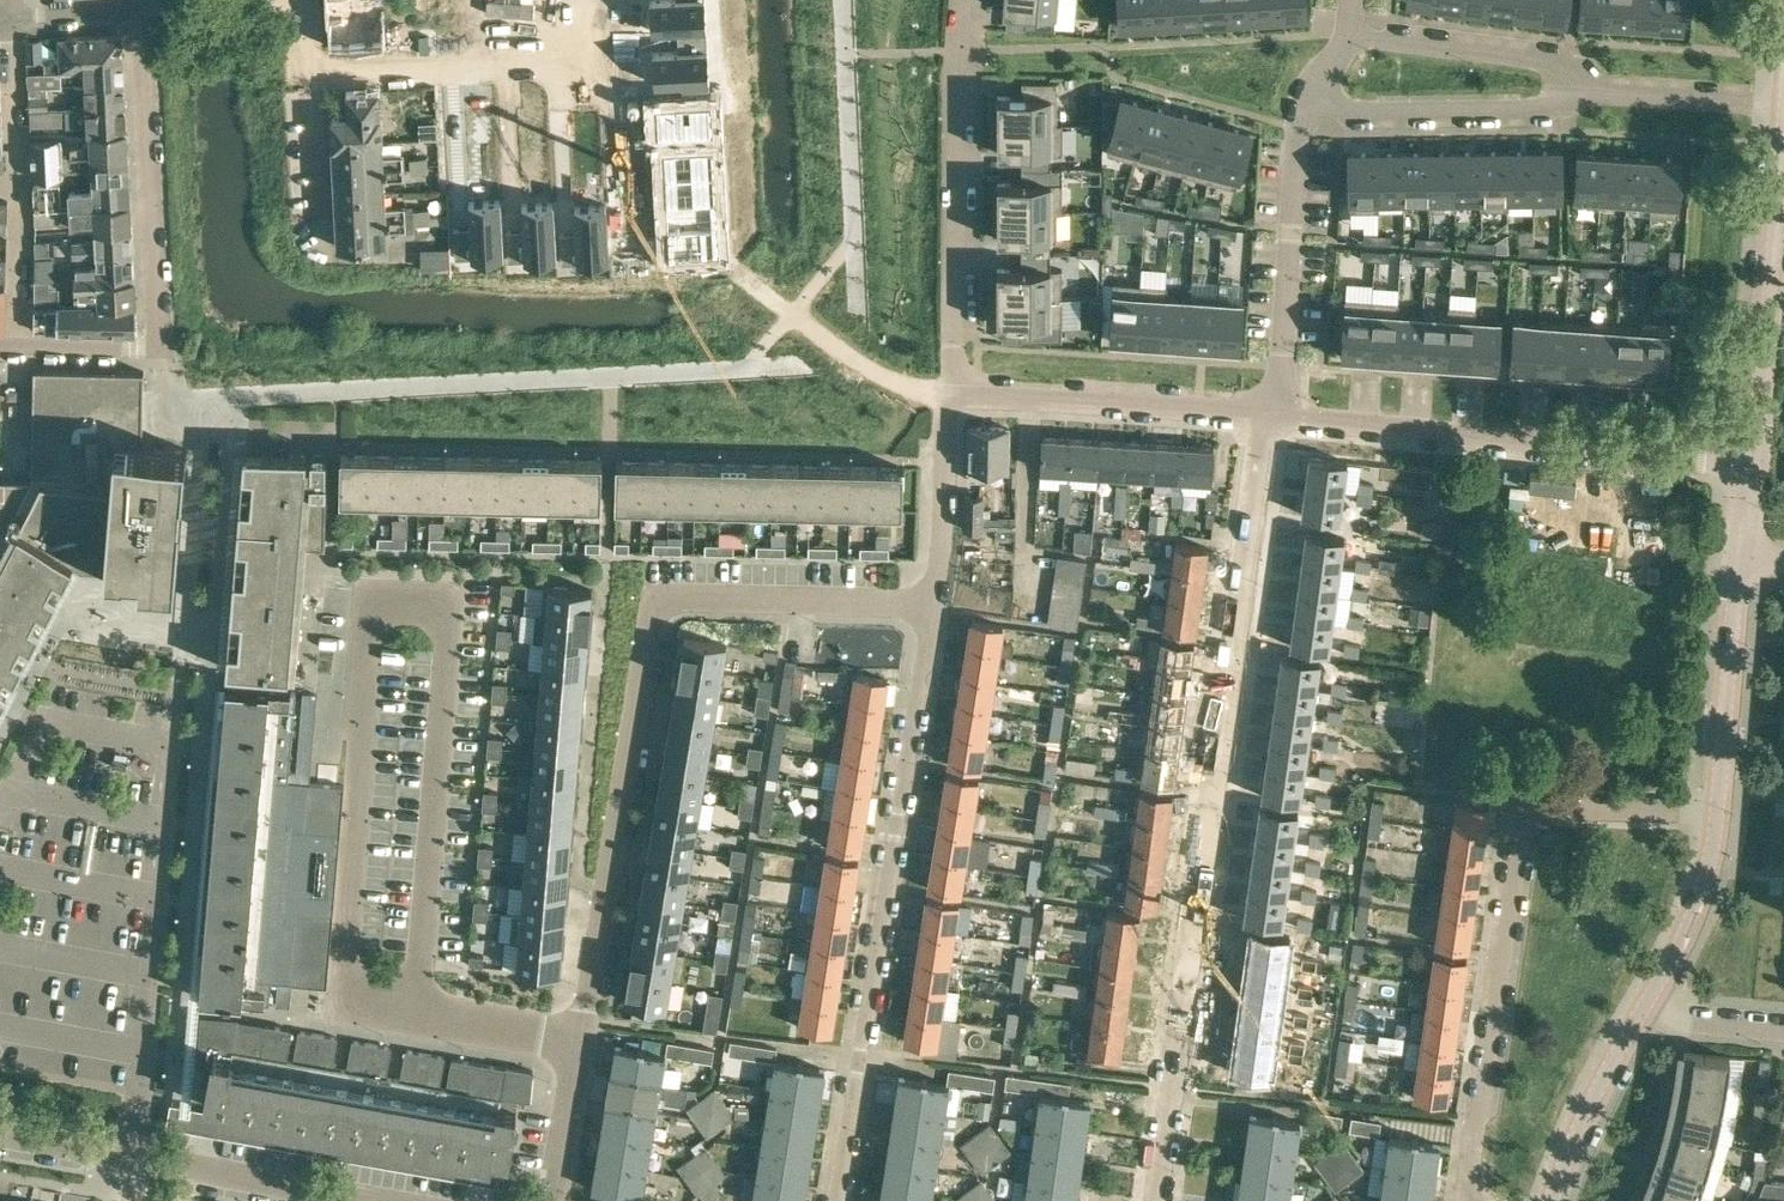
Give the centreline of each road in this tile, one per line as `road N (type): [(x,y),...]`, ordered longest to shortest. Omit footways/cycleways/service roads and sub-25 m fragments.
road 1 (residential): [(551,1200),(648,630),(663,604),(692,594),(937,601)]
road 2 (residential): [(1157,1200),(1274,414)]
road 3 (residential): [(937,601),(835,1200)]
road 4 (residential): [(1468,1200),(1521,831),(1536,814),(1558,810),(1715,813)]
road 5 (residential): [(1753,468),(1274,414)]
road 6 (residential): [(961,0),(951,393)]
road 7 (residential): [(1753,468),(1783,120)]
road 8 (residential): [(307,68),(489,59),(575,70),(590,63),(589,0)]
road 9 (residential): [(158,346),(141,8)]
road 10 (residential): [(1274,414),(951,393)]
road 11 (residential): [(1304,110),(1274,414)]
road 12 (residential): [(1304,110),(1552,106),(1578,85)]
road 13 (track): [(729,267),(882,381),(951,393)]
road 14 (residential): [(1715,813),(1736,559)]
road 15 (residential): [(385,1200),(139,1158)]
road 16 (residential): [(1347,36),(1545,61),(1578,85)]
road 17 (residential): [(1638,1018),(1704,879),(1715,813)]
road 18 (residential): [(937,601),(951,393)]
road 19 (residential): [(1578,85),(1783,101)]
road 20 (residential): [(1549,1200),(1574,1133),(1638,1018)]
road 21 (residential): [(307,68),(319,245)]
road 22 (residential): [(158,346),(0,344)]
road 23 (residential): [(1783,1032),(1638,1018)]
road 24 (residential): [(0,18),(141,8)]
road 25 (residential): [(139,1158),(0,1134)]

